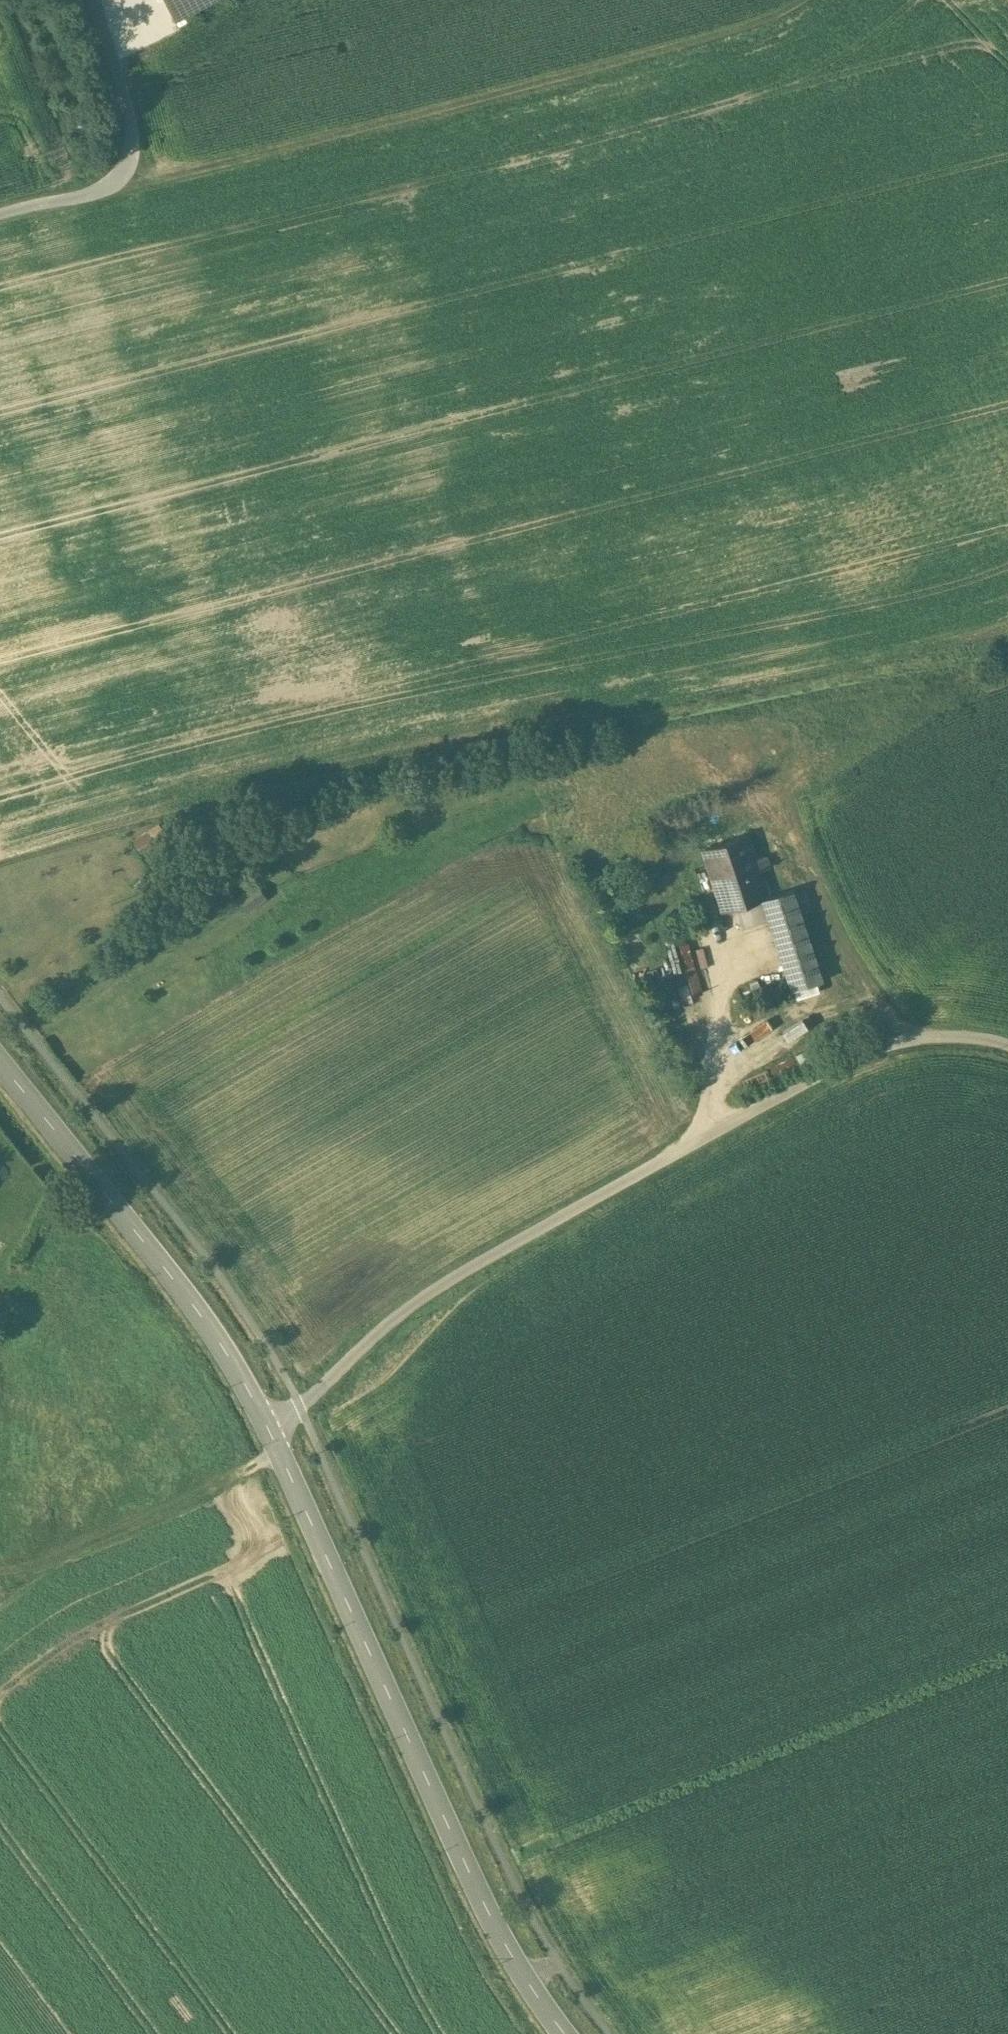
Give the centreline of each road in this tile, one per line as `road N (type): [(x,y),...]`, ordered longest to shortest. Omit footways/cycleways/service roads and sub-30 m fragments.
road 1 (unclassified): [(1007,1044),(928,1038),(857,1055),(399,1313),(303,1409),(273,1428)]
road 2 (track): [(116,181),(159,180),(793,14),(813,0)]
road 3 (tertiary): [(567,2033),(502,1934),(273,1428)]
road 4 (tertiary): [(273,1428),(211,1324),(0,1057)]

